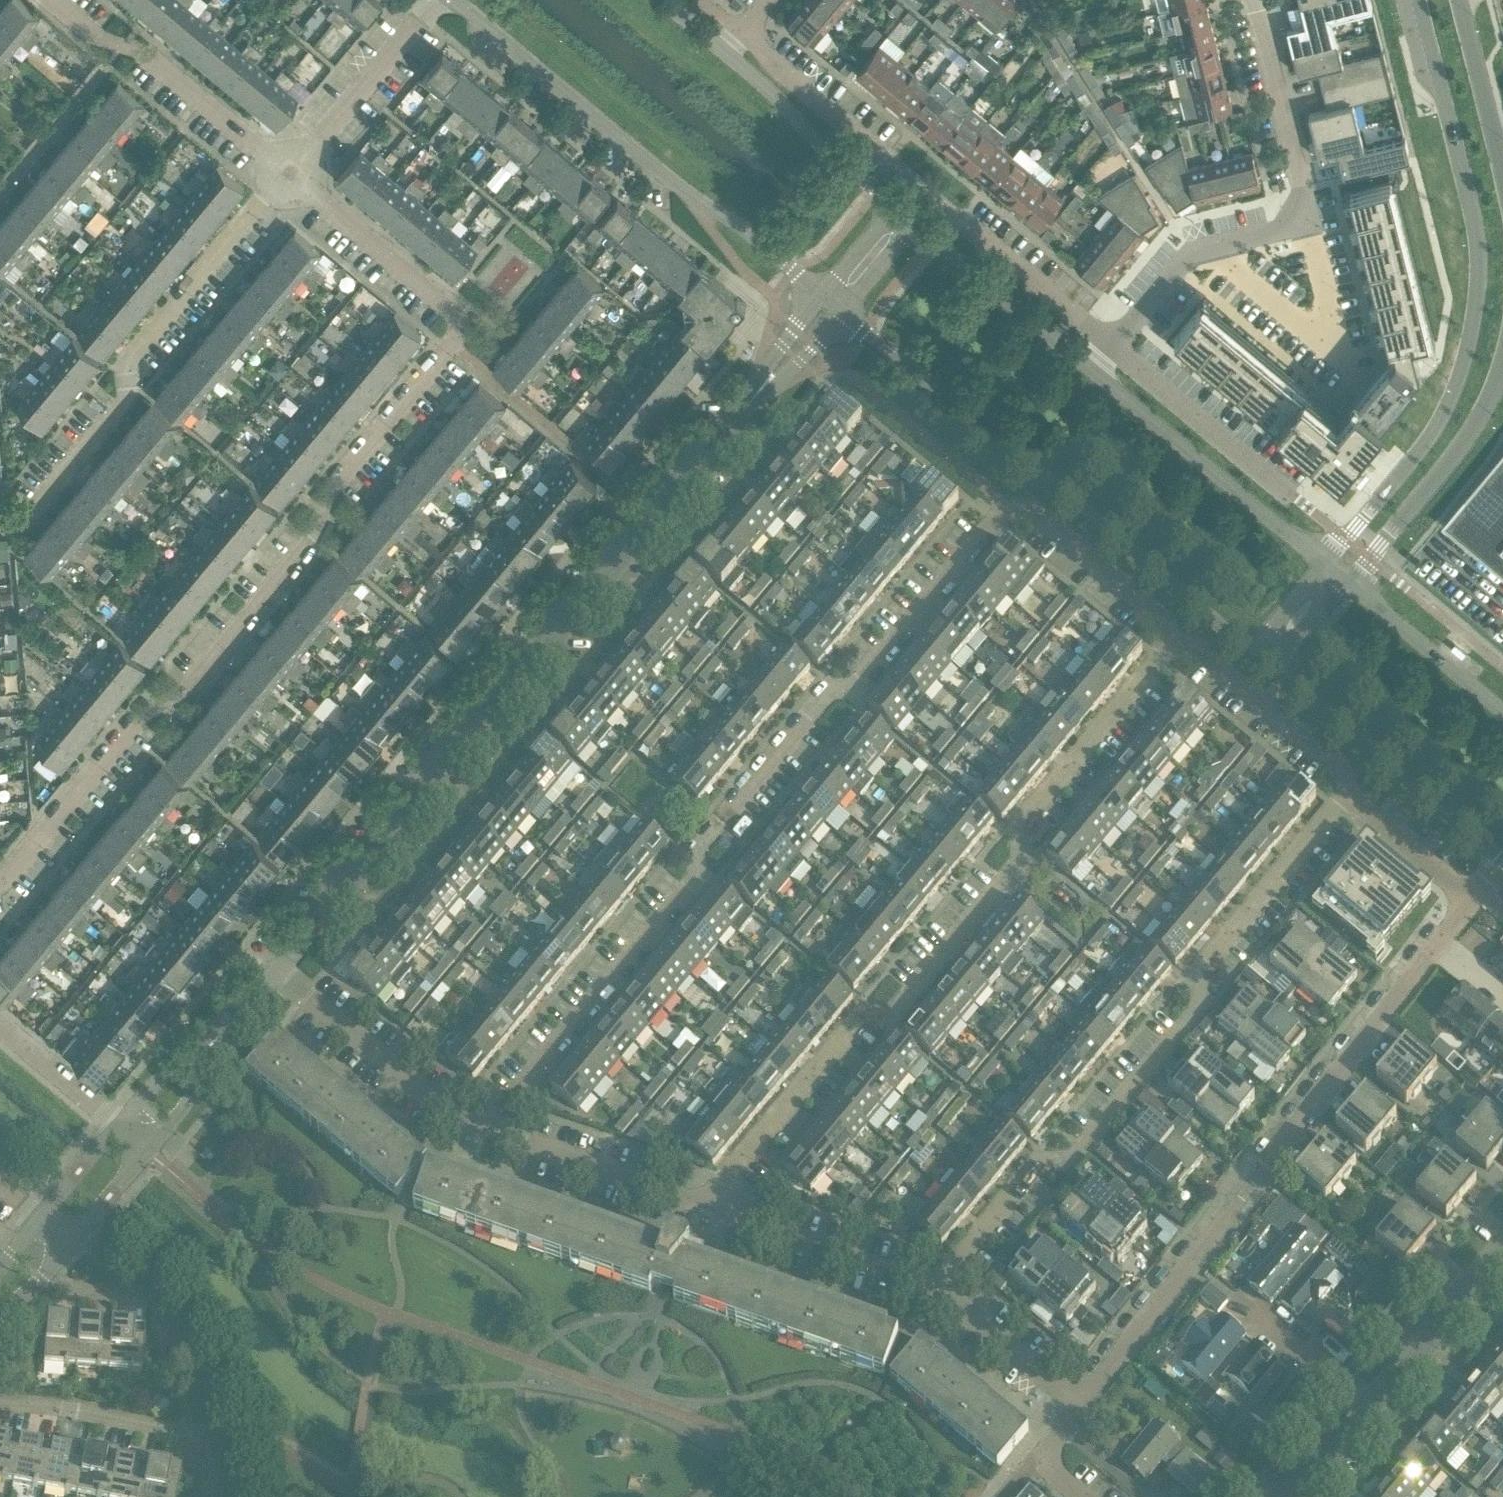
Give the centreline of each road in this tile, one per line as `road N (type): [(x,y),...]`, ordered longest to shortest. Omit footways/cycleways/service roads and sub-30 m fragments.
road 1 (residential): [(480,1129),(829,696),(853,683),(1014,494),(1180,636)]
road 2 (residential): [(0,882),(454,347),(457,323),(443,301),(287,175)]
road 3 (residential): [(706,1209),(872,1014),(900,1004),(1026,849),(1021,822),(1180,636)]
road 4 (residential): [(281,973),(515,700),(732,421)]
road 5 (residential): [(938,1285),(1034,1165),(1072,1153),(1202,1000),(1207,965),(1349,789)]
road 6 (tertiary): [(1419,0),(1480,245),(1478,299),(1451,400),(1326,561)]
road 7 (residential): [(1078,1403),(1438,946)]
road 8 (tertiary): [(840,315),(1251,654)]
road 9 (residential): [(1113,348),(772,64),(746,31)]
road 10 (residential): [(1113,348),(1188,254),(1308,221),(1255,0)]
road 11 (tertiary): [(458,0),(818,295)]
road 12 (residential): [(0,528),(12,528),(132,382),(130,365),(287,175)]
road 13 (residential): [(1299,1496),(1502,1253)]
road 14 (residential): [(287,175),(150,59),(90,36),(47,0)]
road 15 (tertiary): [(1326,561),(1094,372)]
road 16 (tertiary): [(1276,675),(1501,865)]
road 17 (tertiary): [(1353,582),(1461,444),(1502,364)]
road 18 (residential): [(480,1129),(281,973)]
road 19 (residential): [(938,1285),(706,1209)]
road 20 (residential): [(706,1209),(480,1129)]
road 21 (residential): [(287,175),(439,0)]
road 22 (tertiary): [(894,206),(722,51)]
road 23 (tertiary): [(1094,372),(917,223)]
road 24 (residential): [(1180,636),(1349,789)]
road 25 (residential): [(1288,491),(1113,348)]
road 26 (residential): [(204,1430),(0,1400)]
road 27 (tertiary): [(1502,706),(1353,582)]
road 28 (tertiary): [(1502,185),(1460,0)]
road 29 (residential): [(1078,1403),(938,1285)]
road 30 (residential): [(1349,789),(1479,893)]
road 31 (residential): [(120,1125),(0,1026)]
road 32 (residential): [(235,1024),(175,1062),(120,1125)]
road 33 (residential): [(146,1150),(235,1024)]
road 34 (residential): [(146,1292),(167,1311),(198,1385),(204,1430)]
road 35 (residential): [(818,295),(732,421)]
road 36 (residential): [(732,421),(840,315)]
road 37 (residential): [(120,1125),(41,1218)]
road 38 (tertiary): [(1276,675),(1353,582)]
road 39 (residential): [(840,315),(917,223)]

